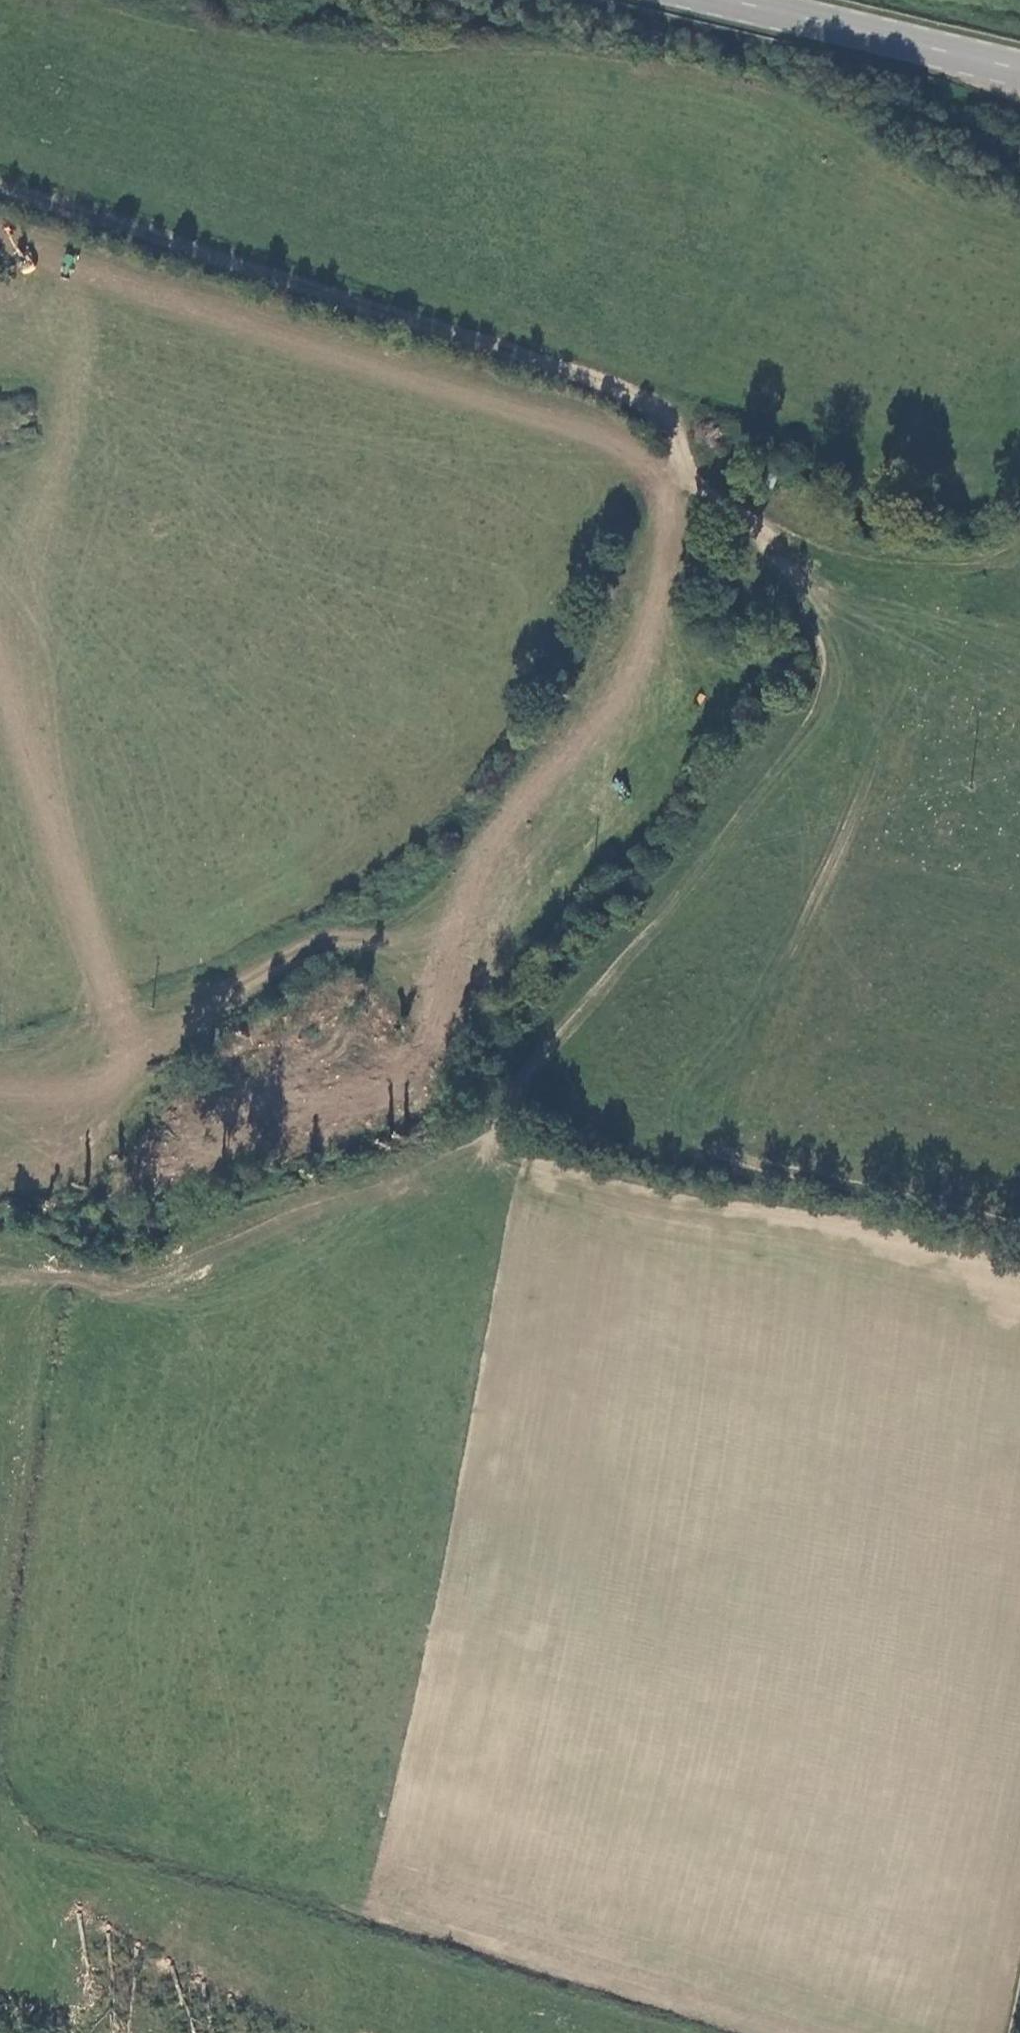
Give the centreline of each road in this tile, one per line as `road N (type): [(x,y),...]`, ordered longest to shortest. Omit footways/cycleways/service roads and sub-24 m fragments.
road 1 (track): [(50,1278),(99,1288),(154,1277),(270,1220),(444,1165),(489,1141),(793,756),(830,668),(761,533),(695,483),(669,419),(511,352),(0,189)]
road 2 (track): [(1019,1230),(655,1152),(510,1106)]
road 3 (secondary): [(1019,72),(713,0)]

